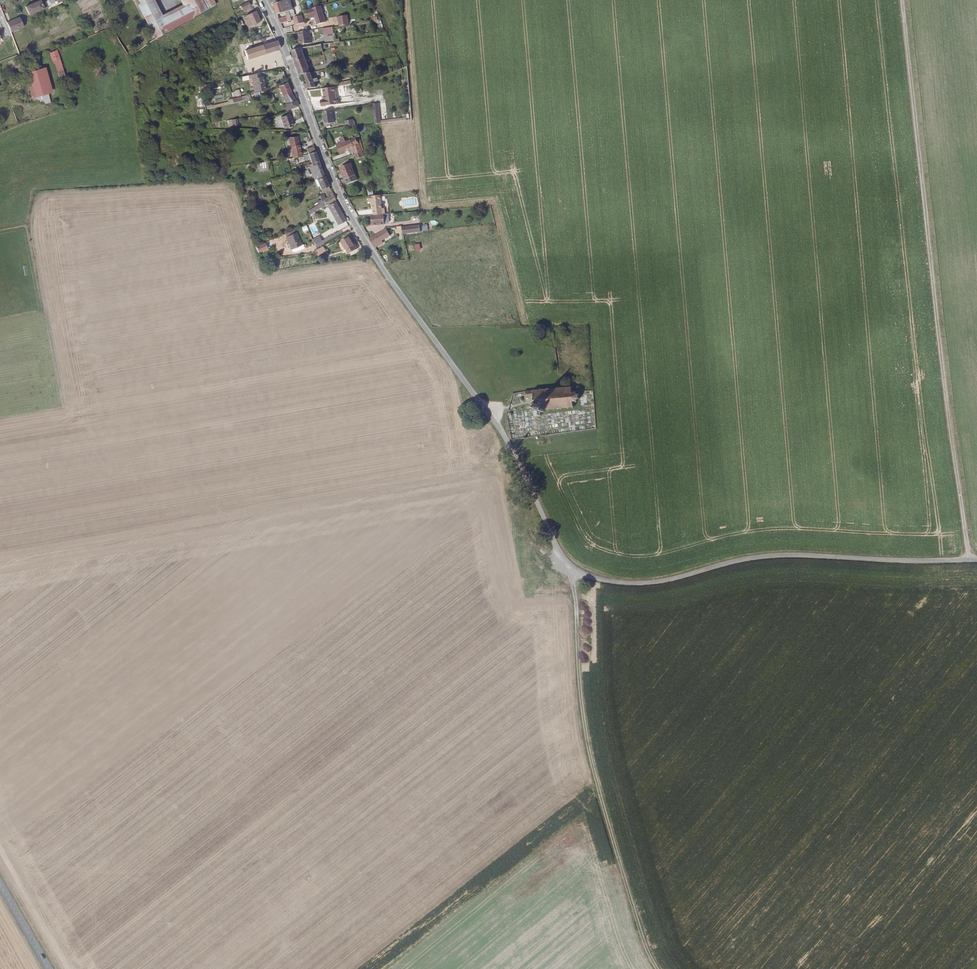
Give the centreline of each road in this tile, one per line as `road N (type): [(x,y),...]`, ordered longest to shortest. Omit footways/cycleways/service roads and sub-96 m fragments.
road 1 (tertiary): [(976,561),(766,555),(660,581),(611,582),(572,566),(510,441),(354,220),(261,0)]
road 2 (track): [(904,0),(967,560)]
road 3 (track): [(572,566),(591,759),(660,968)]

